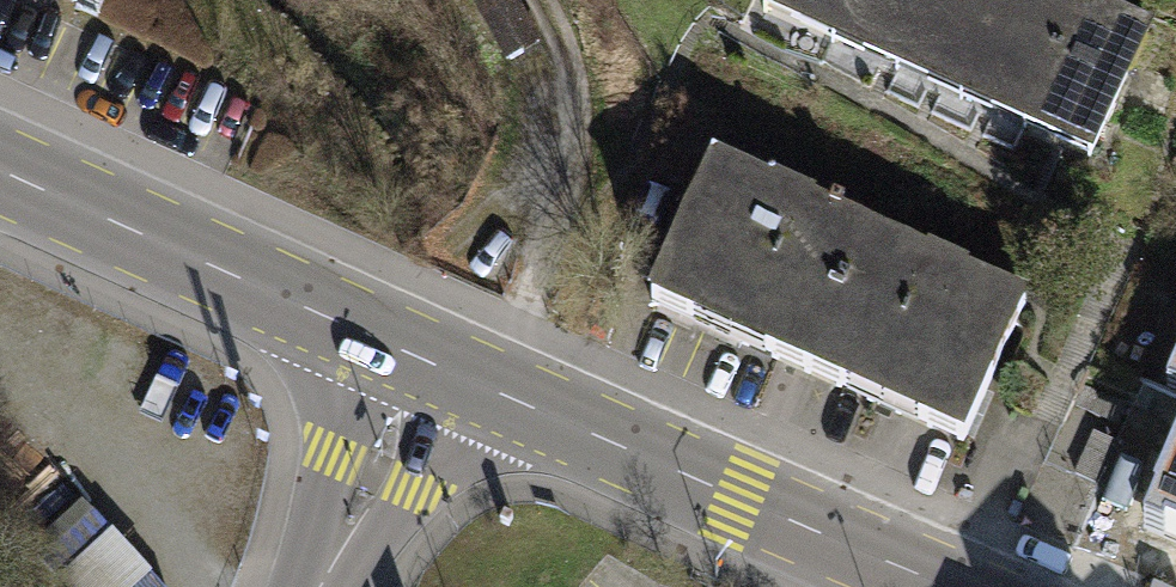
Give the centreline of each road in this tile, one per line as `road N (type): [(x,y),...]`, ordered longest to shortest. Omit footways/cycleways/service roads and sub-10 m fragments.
road 1 (secondary): [(431,363),(945,586)]
road 2 (secondary): [(0,170),(431,363)]
road 3 (unclassified): [(316,586),(431,363)]

